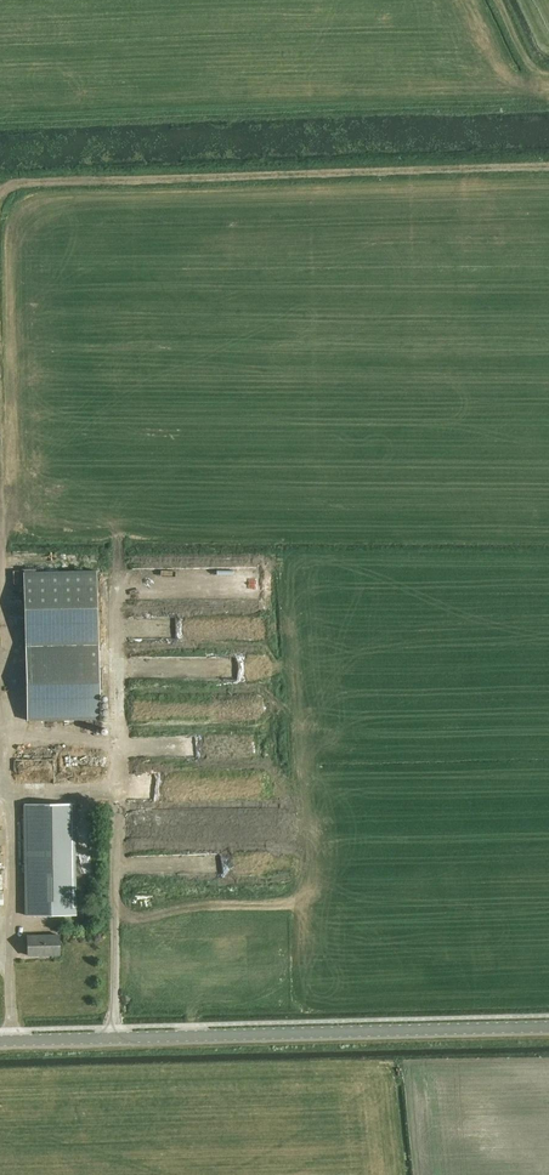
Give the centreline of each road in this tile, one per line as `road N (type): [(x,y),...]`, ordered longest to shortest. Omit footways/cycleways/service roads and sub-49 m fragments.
road 1 (track): [(0,192),(22,181),(548,167)]
road 2 (tertiary): [(0,1044),(548,1027)]
road 3 (track): [(12,787),(1,759),(0,585)]

